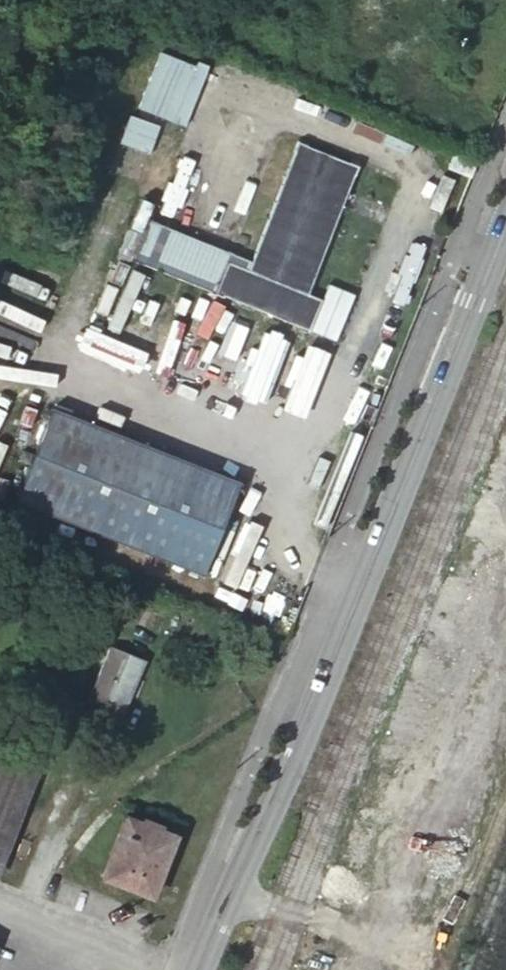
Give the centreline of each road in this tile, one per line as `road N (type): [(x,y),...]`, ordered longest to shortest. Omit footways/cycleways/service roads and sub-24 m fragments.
road 1 (secondary): [(505,233),(200,969)]

